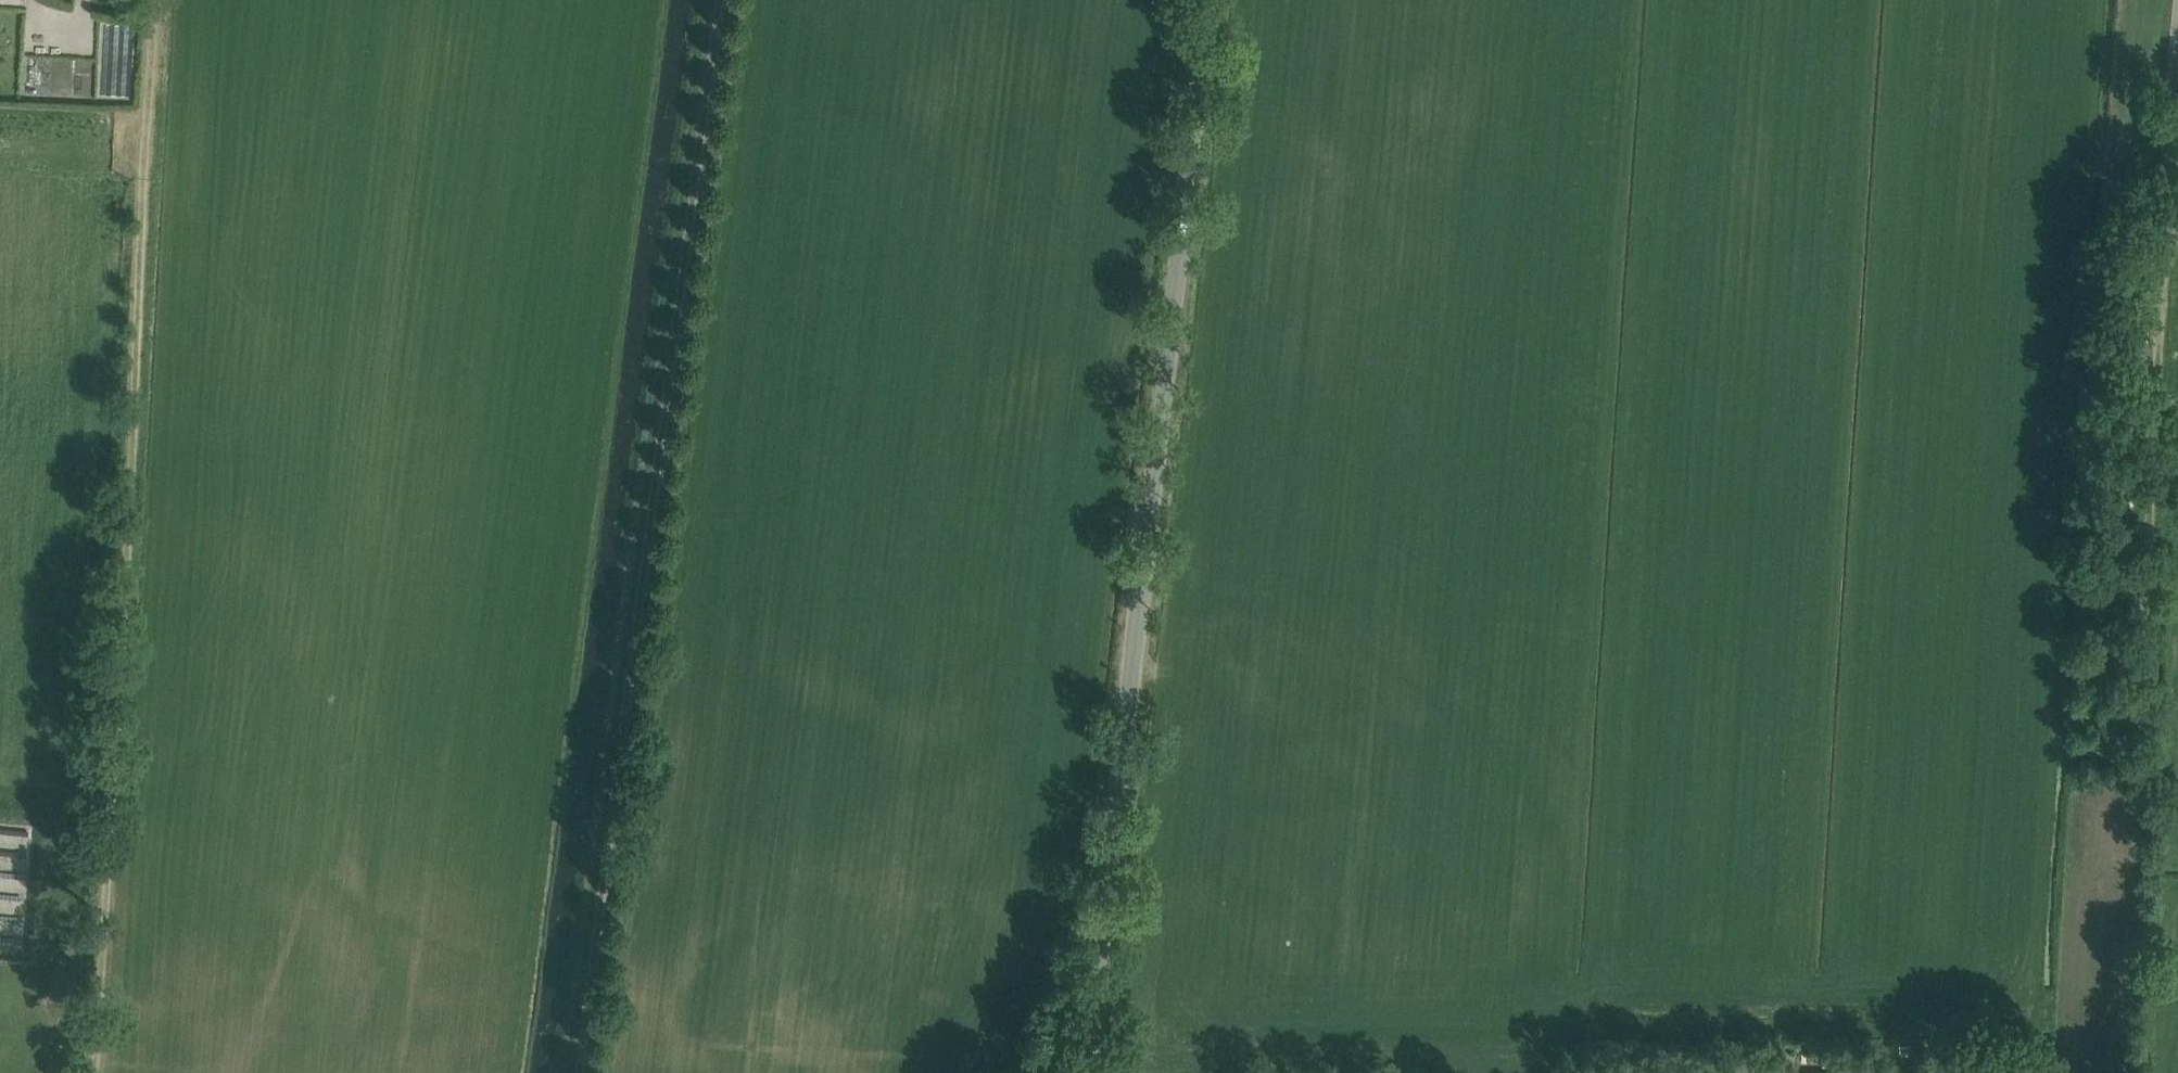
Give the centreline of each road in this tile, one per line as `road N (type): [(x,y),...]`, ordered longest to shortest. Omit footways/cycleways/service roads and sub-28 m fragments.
road 1 (track): [(718,0),(571,1072)]
road 2 (unclassified): [(1092,1072),(1207,0)]
road 3 (track): [(158,0),(98,1072)]
road 4 (track): [(2177,27),(2151,569)]

